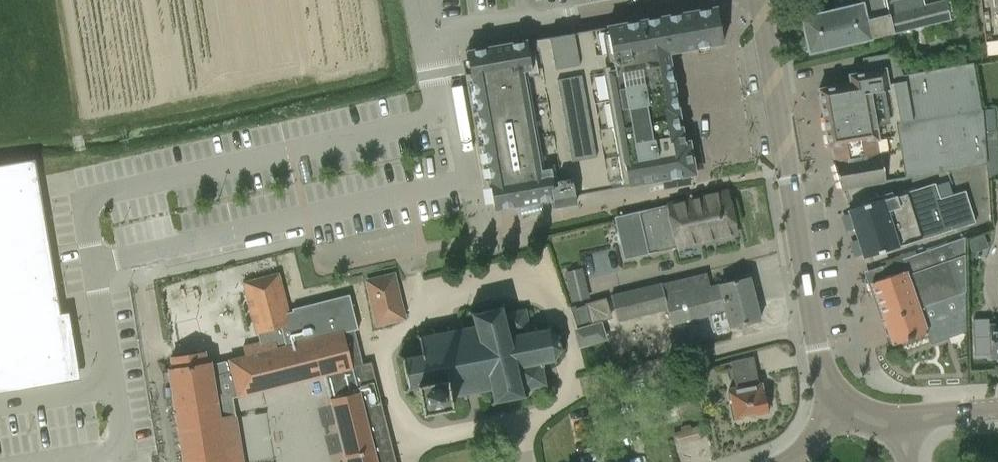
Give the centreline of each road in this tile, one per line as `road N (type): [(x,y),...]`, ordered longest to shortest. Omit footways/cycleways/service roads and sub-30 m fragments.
road 1 (tertiary): [(841,409),(814,328),(758,0)]
road 2 (unclassified): [(673,0),(442,40)]

